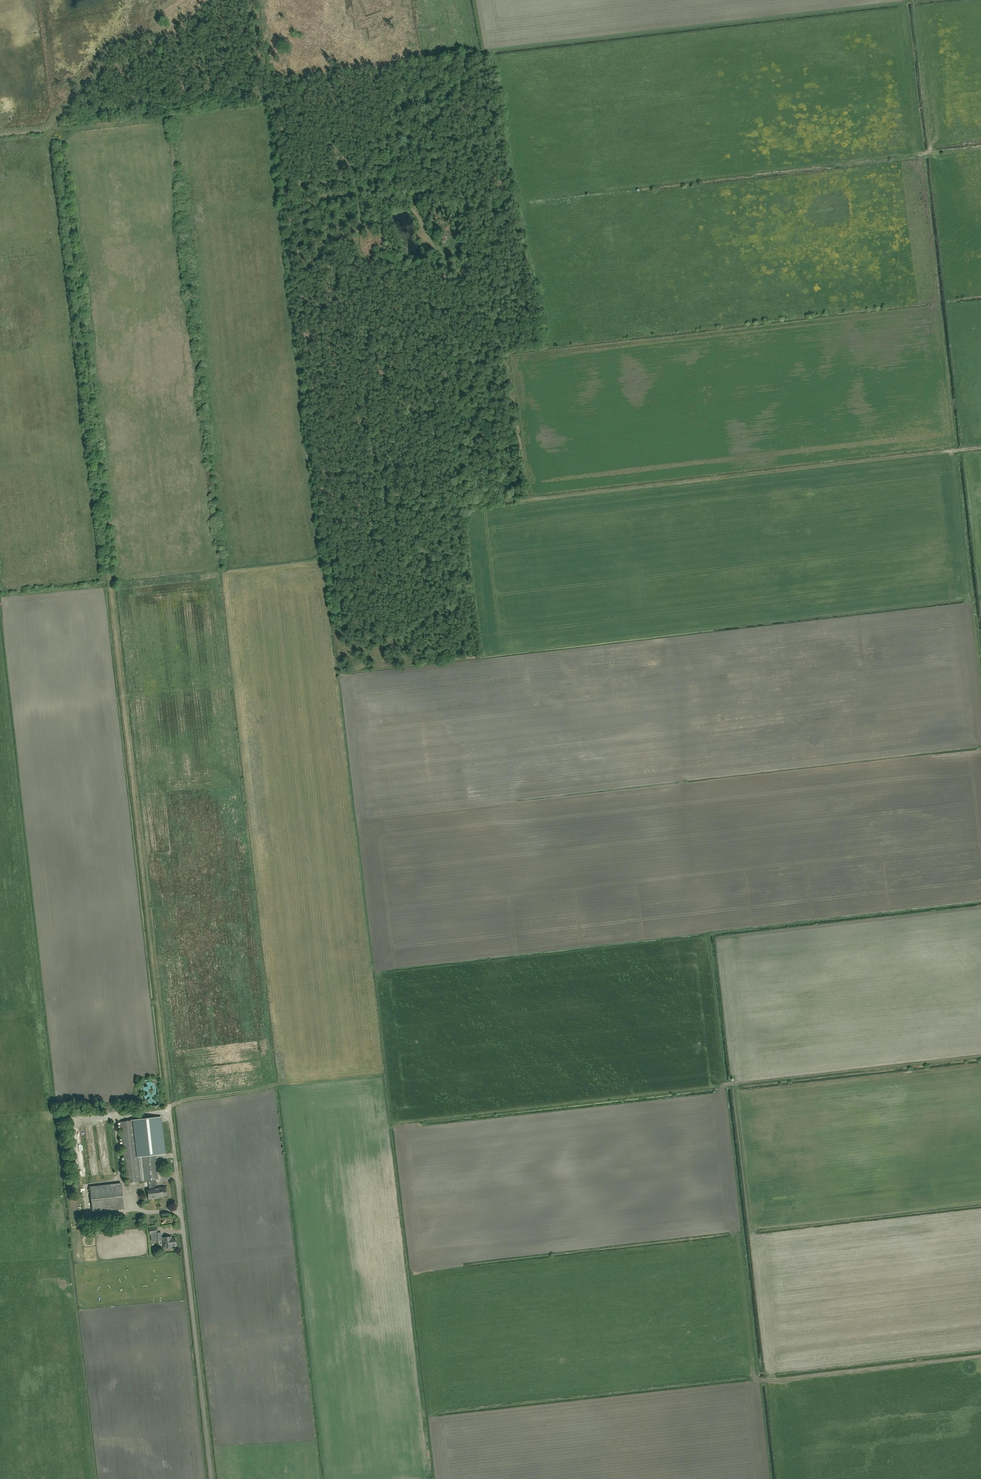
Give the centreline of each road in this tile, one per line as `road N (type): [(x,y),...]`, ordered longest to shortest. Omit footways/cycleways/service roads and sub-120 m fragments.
road 1 (residential): [(211,1478),(169,1105)]
road 2 (track): [(0,132),(59,125),(59,102),(135,65),(176,0)]

